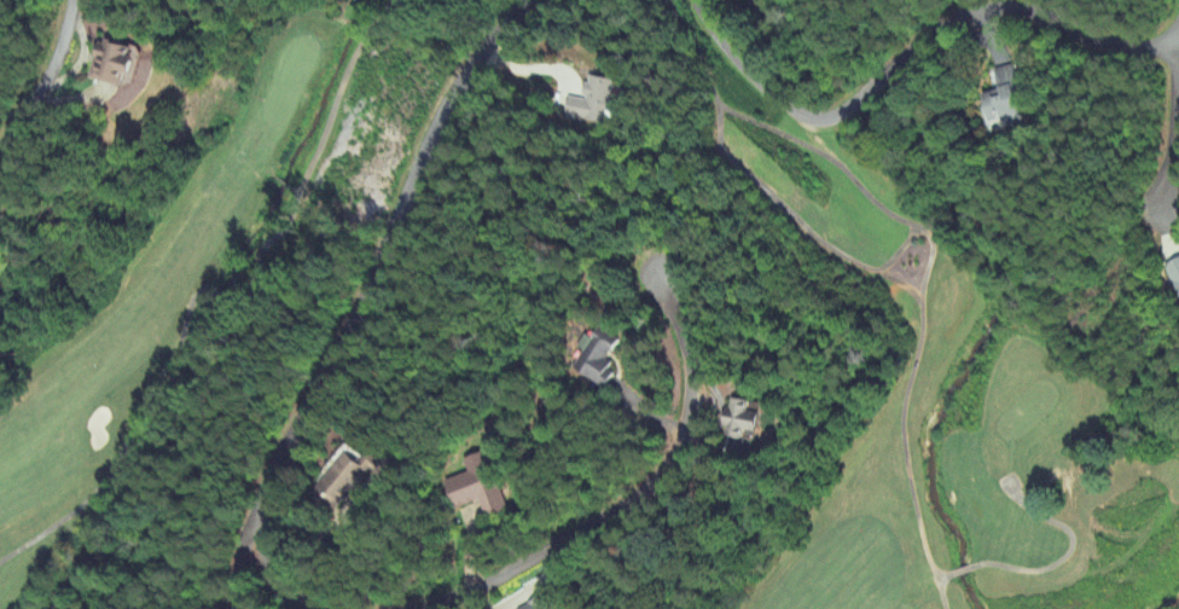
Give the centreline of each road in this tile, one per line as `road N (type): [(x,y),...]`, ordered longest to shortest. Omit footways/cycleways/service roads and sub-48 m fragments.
road 1 (residential): [(515,0),(268,482),(261,506),(279,580),(318,608)]
road 2 (residential): [(1178,42),(1150,47),(988,13),(937,35),(830,121),(803,126),(776,105),(699,0)]
road 3 (residential): [(410,608),(488,585),(640,486),(684,420),(679,332),(662,283)]
road 4 (residential): [(0,152),(46,77),(70,0)]

